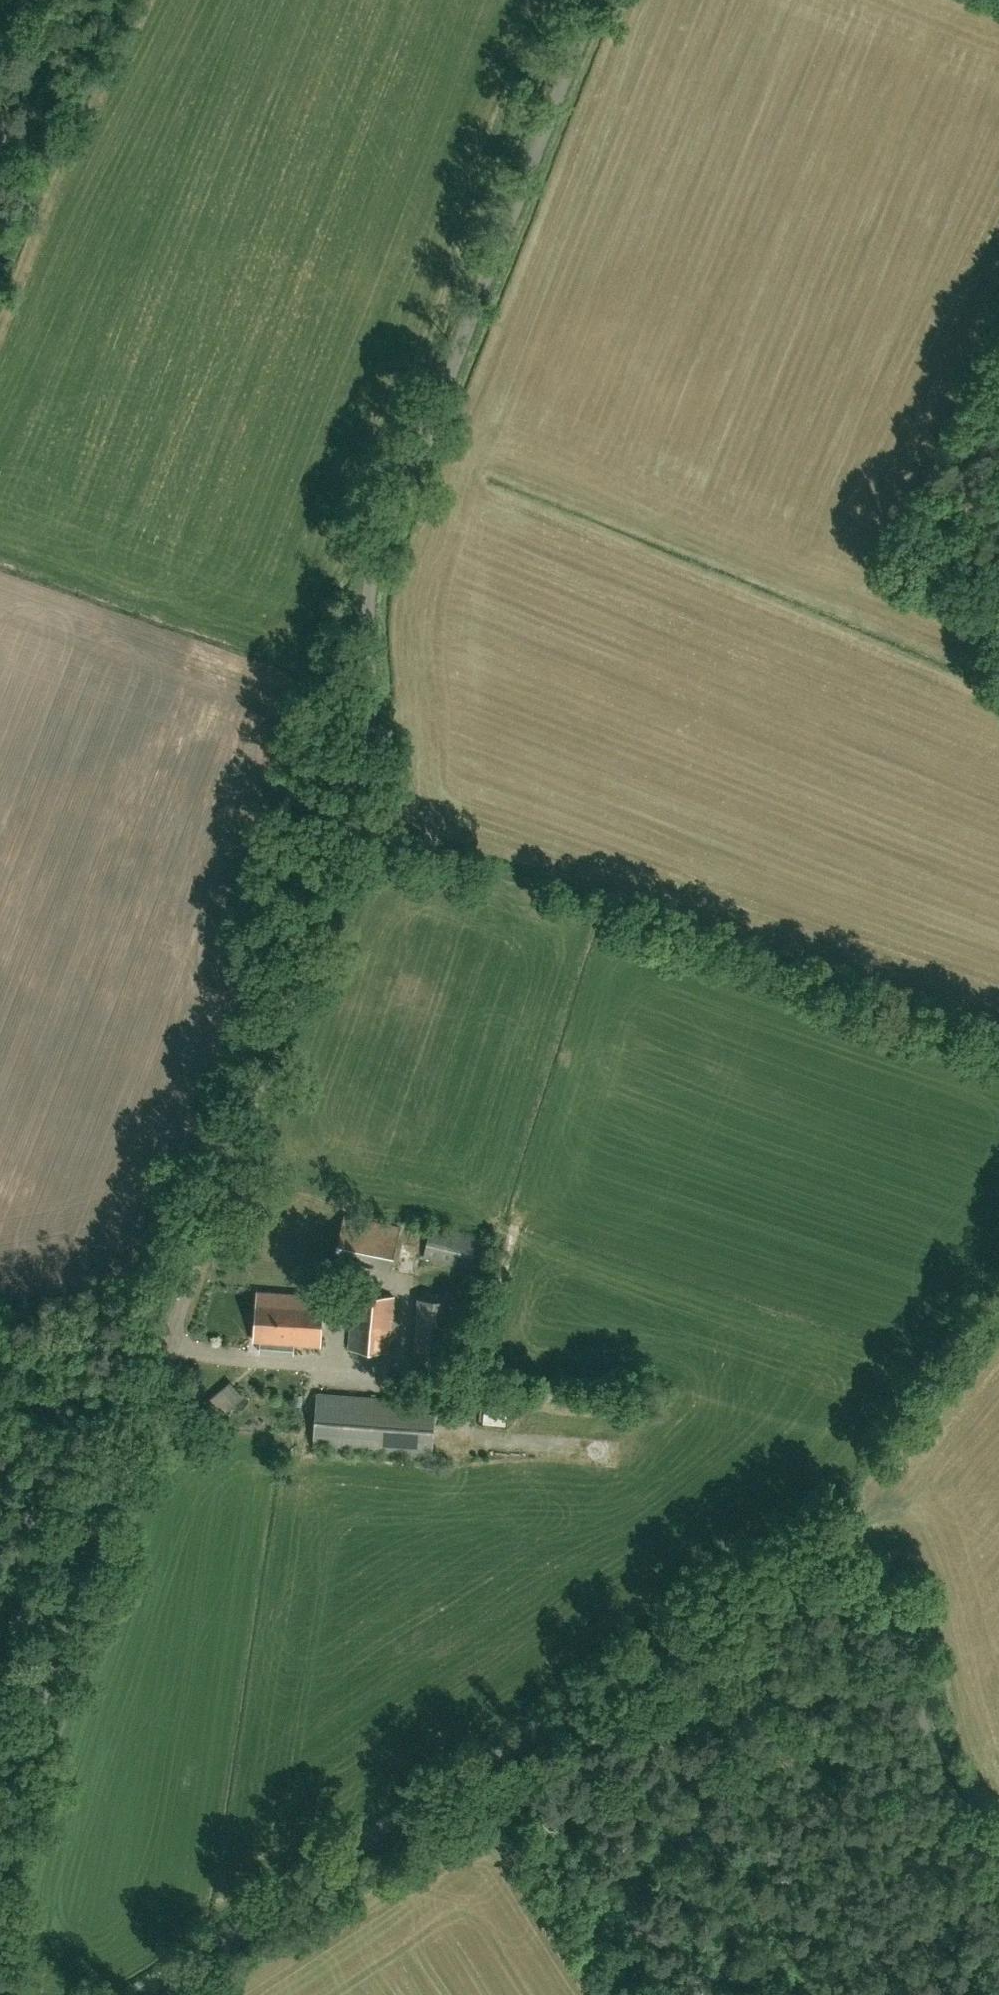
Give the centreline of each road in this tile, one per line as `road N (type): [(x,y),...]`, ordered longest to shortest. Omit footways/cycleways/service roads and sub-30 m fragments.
road 1 (unclassified): [(0,1977),(50,1730),(355,798),(367,735),(375,557),(585,0)]

